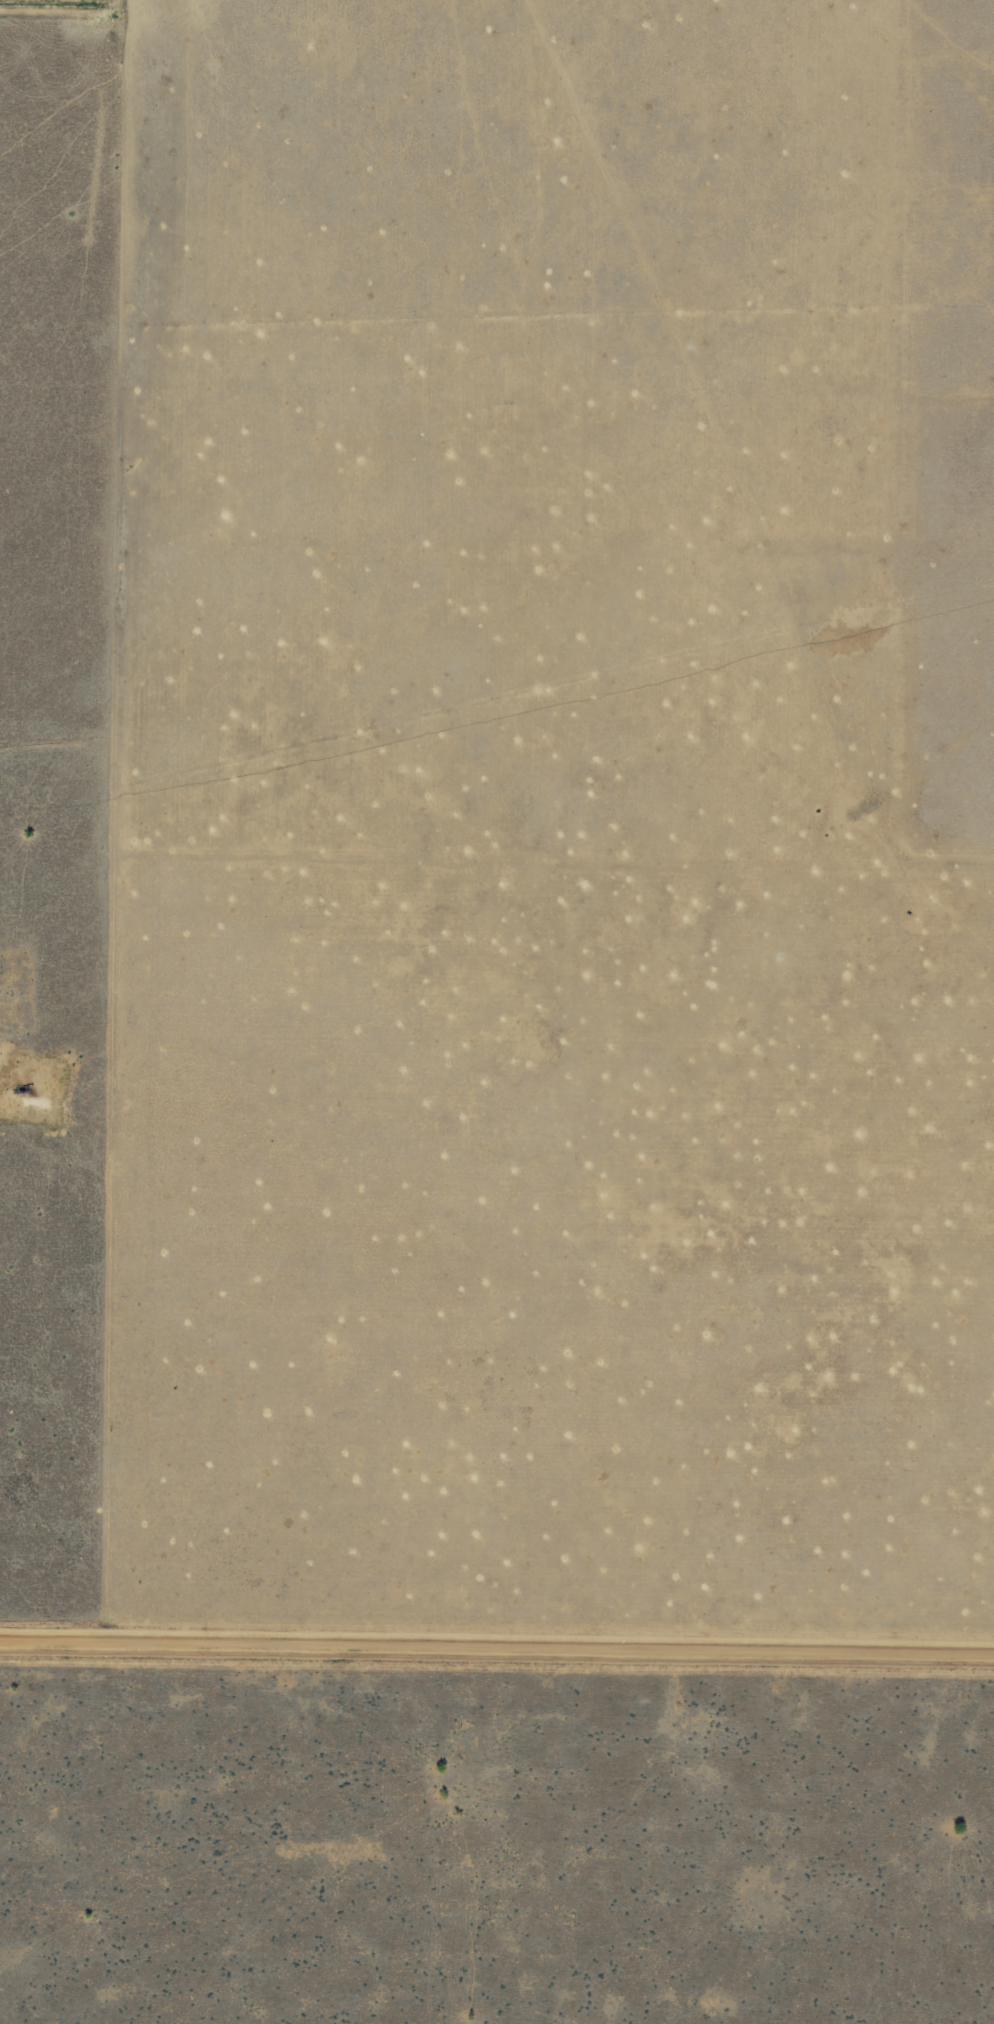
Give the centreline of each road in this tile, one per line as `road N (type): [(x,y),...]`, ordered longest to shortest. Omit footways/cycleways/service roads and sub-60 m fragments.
road 1 (track): [(993,1659),(0,1643)]

